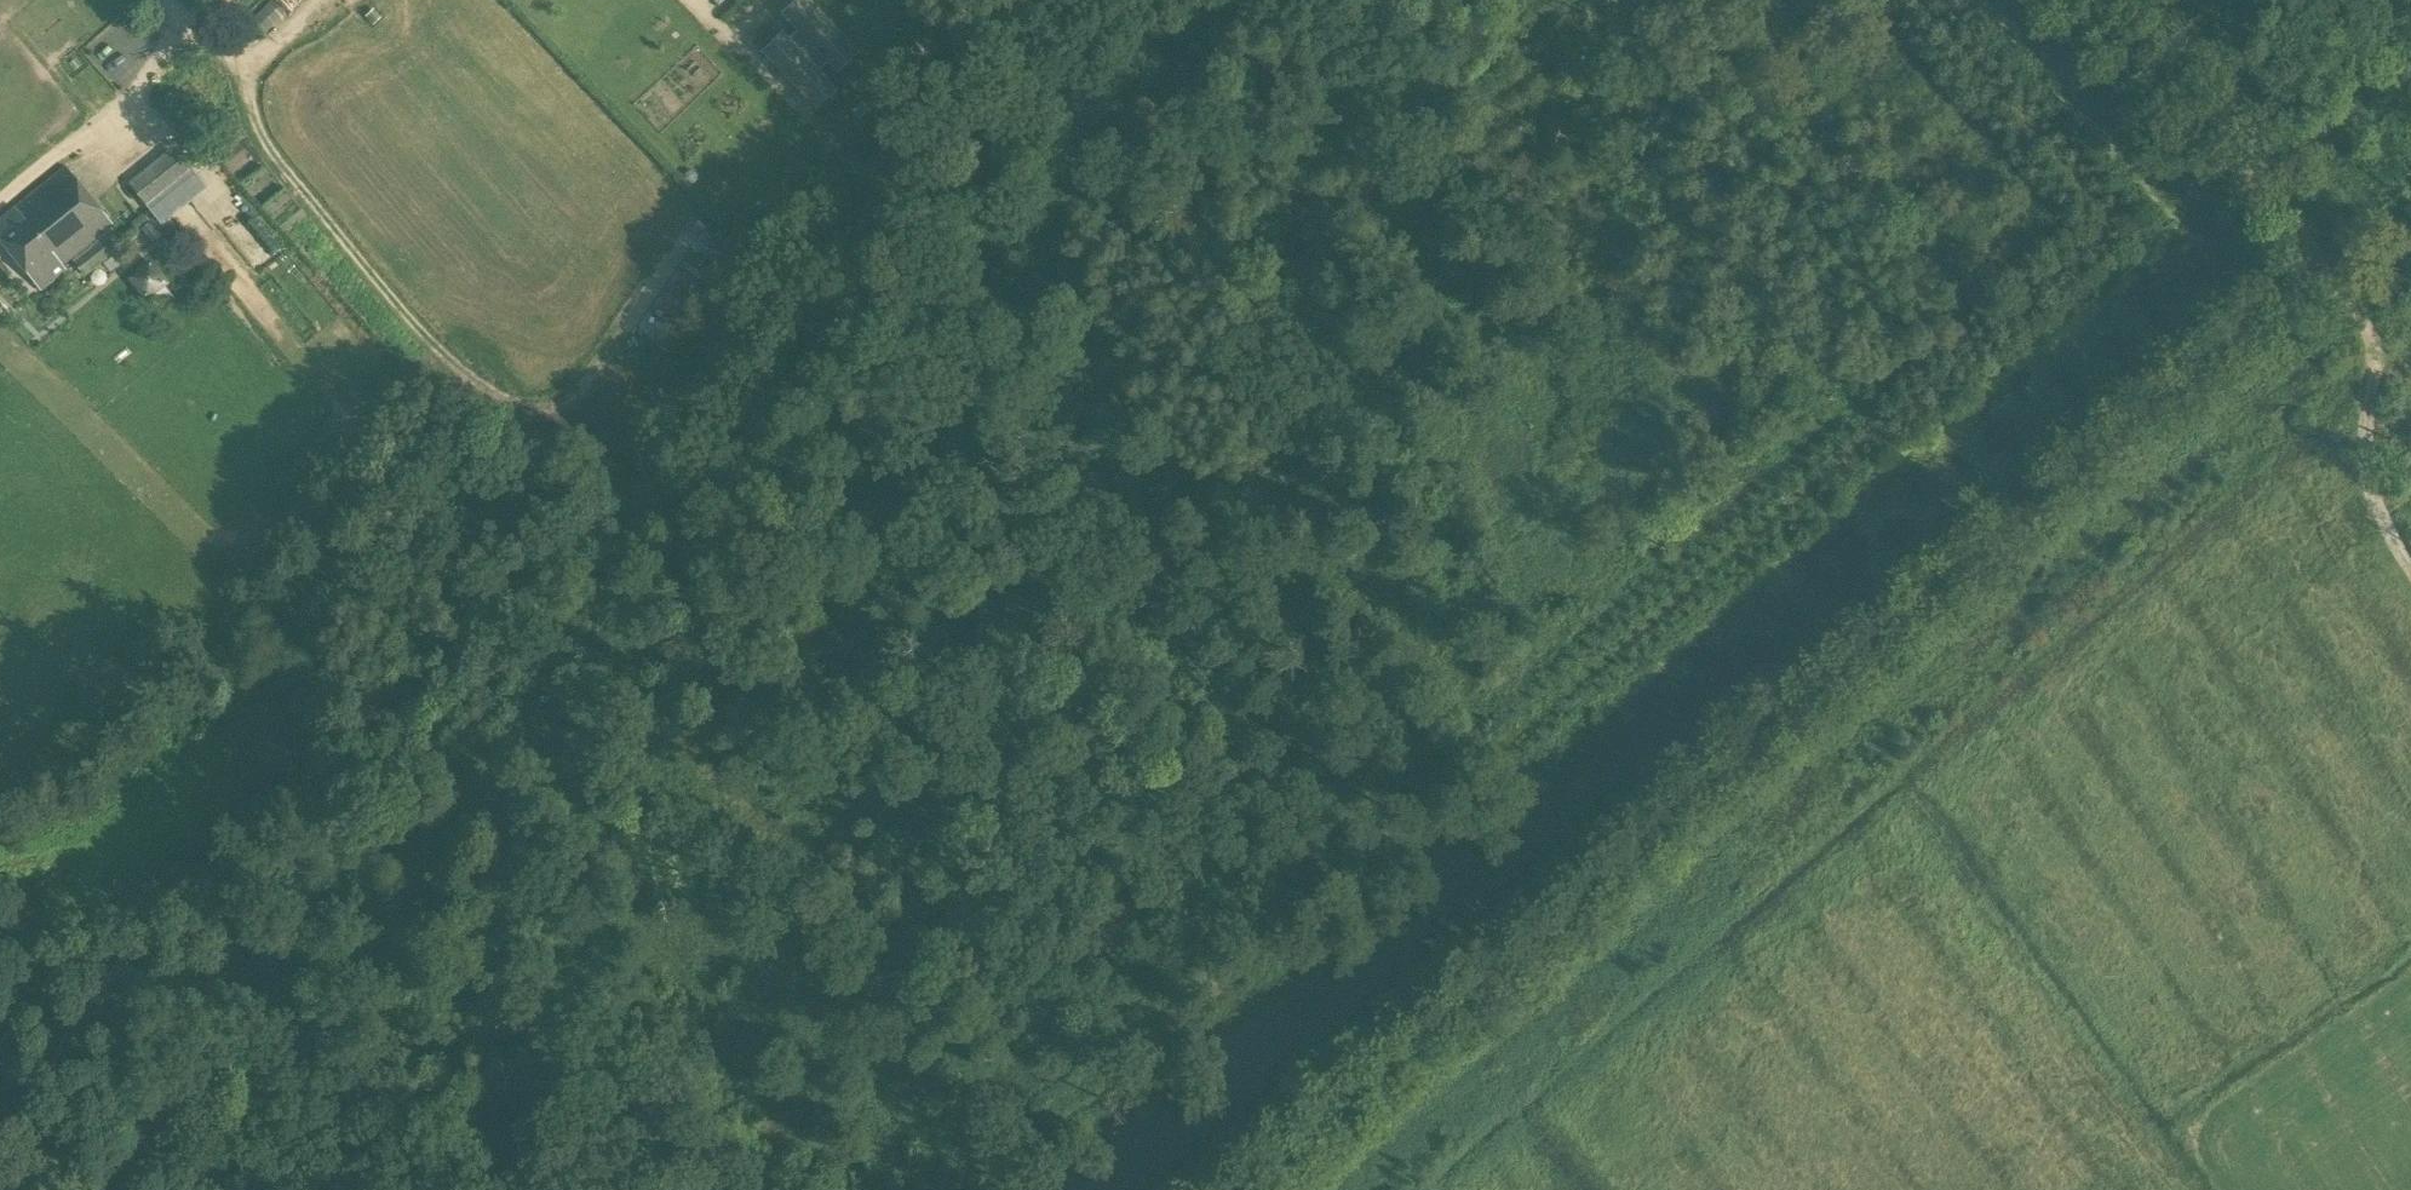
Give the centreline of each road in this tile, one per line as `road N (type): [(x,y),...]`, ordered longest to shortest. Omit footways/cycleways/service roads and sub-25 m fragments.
road 1 (track): [(1245,0),(1085,164),(953,276),(737,484),(578,604),(209,1189)]
road 2 (track): [(1229,1189),(2308,275),(2314,261)]
road 3 (track): [(175,0),(249,89),(270,153),(451,363),(483,388),(509,403),(549,406),(626,322)]
road 4 (track): [(2314,261),(2345,279),(2368,315),(2374,361),(2366,490),(2410,569)]
road 5 (track): [(2314,261),(2302,227),(2104,0)]
road 6 (track): [(0,199),(124,99),(223,0)]

